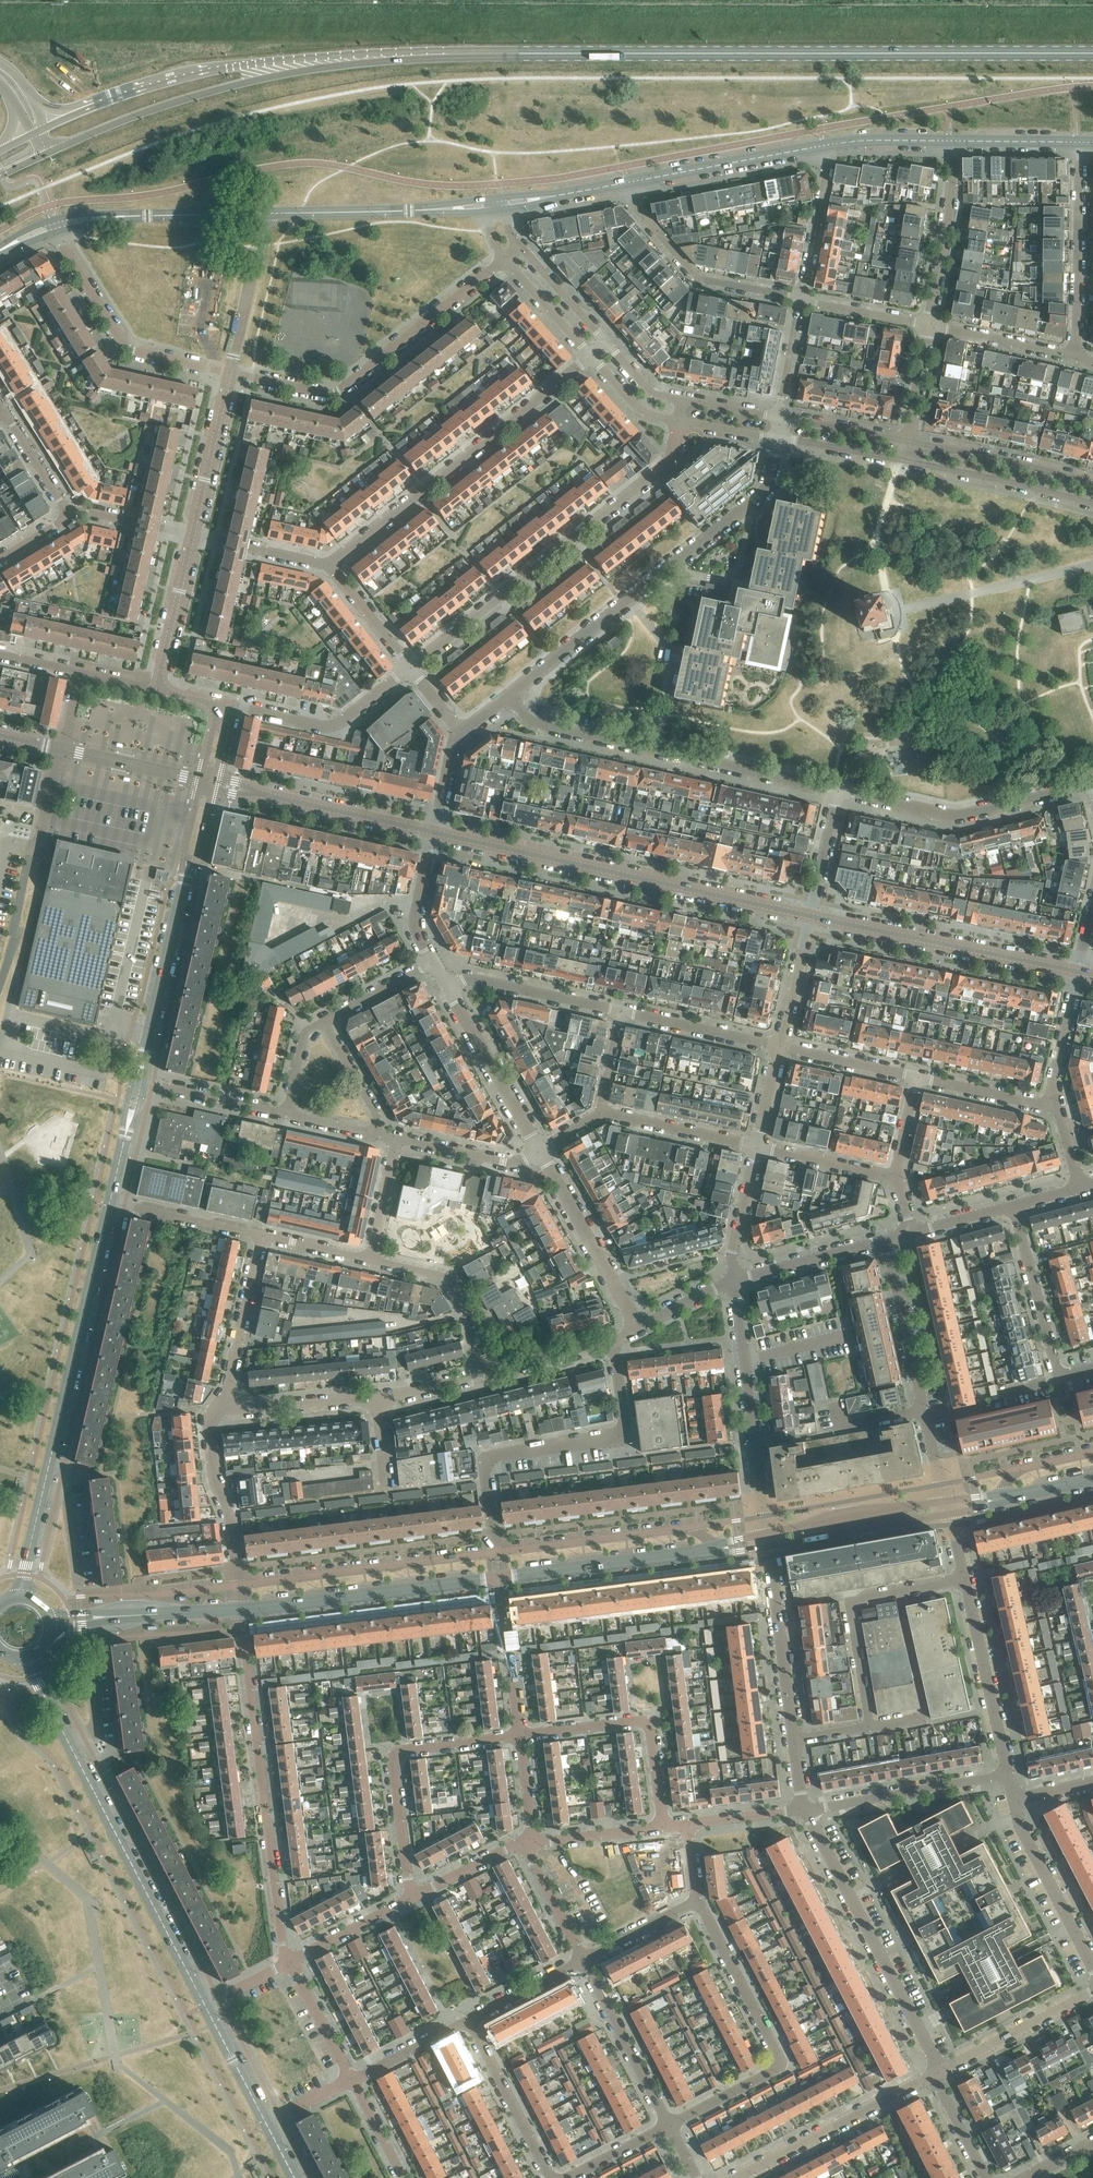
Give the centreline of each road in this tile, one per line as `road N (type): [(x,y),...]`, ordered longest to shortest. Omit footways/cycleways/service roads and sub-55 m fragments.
road 1 (tertiary): [(23,1597),(110,1203)]
road 2 (secondary): [(1092,53),(699,53)]
road 3 (tertiary): [(205,2005),(30,1658)]
road 4 (residential): [(810,915),(433,832)]
road 5 (secondary): [(315,62),(699,53)]
road 6 (residential): [(410,667),(668,462),(678,420)]
road 7 (residential): [(290,1961),(240,1610)]
road 8 (residential): [(591,356),(330,566)]
road 9 (residential): [(504,259),(335,392),(229,372)]
road 10 (residential): [(495,1552),(486,1461),(616,1435),(624,1425),(614,1344)]
road 11 (residential): [(669,2125),(780,2063),(695,1903)]
road 12 (residential): [(938,2072),(806,1809)]
road 13 (secondary): [(48,152),(128,117),(315,62)]
road 14 (secondary): [(315,62),(198,73),(45,127)]
road 15 (residential): [(1076,971),(810,915)]
road 16 (residential): [(411,1898),(396,1754),(520,1736)]
road 17 (residential): [(946,1501),(885,1239)]
road 18 (tertiary): [(240,1610),(499,1578)]
road 19 (residential): [(1092,782),(956,815),(839,790)]
road 20 (residential): [(495,1552),(238,1585)]
road 21 (residential): [(734,1280),(767,1533)]
road 22 (residential): [(229,372),(129,349),(61,245),(59,224)]
road 23 (residential): [(520,1736),(644,1721),(663,1826)]
road 24 (residential): [(628,600),(765,492),(778,438)]
road 25 (residential): [(734,2177),(938,2072)]
road 26 (residential): [(715,1549),(688,1528),(495,1552)]
road 27 (residential): [(801,299),(699,278),(636,210),(630,181)]
road 28 (tertiary): [(267,211),(485,206)]
road 29 (tertiary): [(499,1578),(715,1549)]
road 30 (residential): [(1072,356),(1079,142)]
road 31 (residential): [(222,714),(238,708),(328,726),(410,667)]
road 32 (tertiary): [(59,224),(267,211)]
road 33 (residential): [(806,1809),(1007,1773)]
road 34 (residential): [(1013,1206),(1057,1369),(1092,1369)]
road 35 (residential): [(639,1327),(538,1150)]
road 36 (residential): [(1007,1773),(965,1578)]
road 37 (tertiary): [(630,181),(825,146)]
road 38 (residential): [(794,1739),(769,1546)]
road 39 (tertiary): [(142,1061),(186,872)]
road 40 (residential): [(1092,483),(907,441)]
road 41 (residential): [(907,461),(1092,503)]
road 42 (residential): [(839,790),(656,749)]
road 43 (residential): [(870,1726),(927,1717),(901,1590)]
road 44 (residential): [(669,2125),(583,1959)]
road 45 (residential): [(929,325),(954,140)]
road 46 (residential): [(1092,1967),(1019,1826),(1014,1799)]
road 47 (residential): [(433,832),(251,793)]
road 48 (residential): [(538,1150),(447,988)]
road 49 (tertiary): [(769,1546),(950,1513)]
road 50 (residential): [(486,1373),(473,1322),(450,1281),(369,1258)]
road 51 (residential): [(222,1410),(209,1423),(238,1585)]
road 52 (tertiary): [(946,1501),(767,1533)]
road 53 (residential): [(622,1011),(471,978),(447,988)]
road 54 (residential): [(469,2019),(554,2177)]
road 55 (residential): [(222,1410),(261,1235)]
road 56 (residential): [(870,1726),(850,1607),(901,1590)]
road 57 (residential): [(938,2072),(1092,1991)]
road 58 (residential): [(656,749),(675,657),(628,600)]
road 59 (tertiary): [(192,535),(229,372)]
road 60 (tertiary): [(229,372),(267,211)]
road 61 (residential): [(780,1047),(622,1011)]
road 62 (residential): [(656,749),(529,719),(509,695)]
road 63 (residential): [(757,1147),(600,1113)]
road 64 (residential): [(520,1736),(499,1578)]
road 65 (residential): [(222,1410),(378,1396)]
road 66 (residential): [(734,1280),(885,1239)]
road 67 (tertiary): [(161,688),(192,535)]
road 68 (residential): [(801,299),(825,146)]
road 69 (residential): [(261,1235),(110,1203)]
road 70 (residential): [(509,695),(628,600)]
road 71 (residential): [(538,1150),(511,1163),(396,1138)]
road 72 (residential): [(1072,356),(929,325)]
road 73 (residential): [(286,1113),(144,1083)]
road 74 (residential): [(896,1176),(757,1147)]
road 75 (residential): [(330,566),(192,535)]
road 76 (residential): [(199,780),(61,749)]
road 77 (residential): [(1056,1100),(917,1077)]
road 78 (residential): [(917,1077),(780,1047)]
road 79 (residential): [(434,962),(415,928),(433,832)]
road 80 (residential): [(290,1961),(411,1898)]
road 81 (residential): [(734,1280),(731,1256),(757,1147)]
road 82 (residential): [(780,1047),(810,915)]
road 83 (residential): [(609,345),(518,245)]
road 84 (residential): [(352,2080),(290,1961)]
road 85 (residential): [(530,1842),(663,1826)]
road 86 (tertiary): [(266,2124),(205,2005)]
road 87 (residential): [(1056,1100),(1052,1084),(1076,971)]
road 88 (residential): [(352,2080),(469,2019)]
road 89 (residential): [(411,1898),(530,1842)]
road 90 (residential): [(486,1373),(614,1344)]
road 91 (residential): [(778,438),(907,461)]
road 92 (residential): [(929,325),(801,299)]
road 93 (residential): [(504,259),(591,356)]
road 94 (residential): [(583,1959),(529,1855),(530,1842)]
road 95 (residential): [(907,441),(780,417)]
road 96 (tertiary): [(825,146),(954,140)]
road 97 (residential): [(410,667),(330,566)]
road 98 (residential): [(469,2019),(583,1959)]
road 99 (residential): [(810,915),(839,790)]
road 100 (tertiary): [(504,203),(630,181)]
road 101 (residential): [(323,1021),(434,962)]
road 102 (residential): [(373,1133),(374,1111),(323,1021)]
road 103 (residential): [(192,535),(69,511)]
road 104 (residential): [(583,1959),(695,1903)]
road 105 (tertiary): [(954,140),(1079,142)]
road 106 (residential): [(369,1258),(396,1138)]
road 107 (residential): [(69,511),(3,410)]

